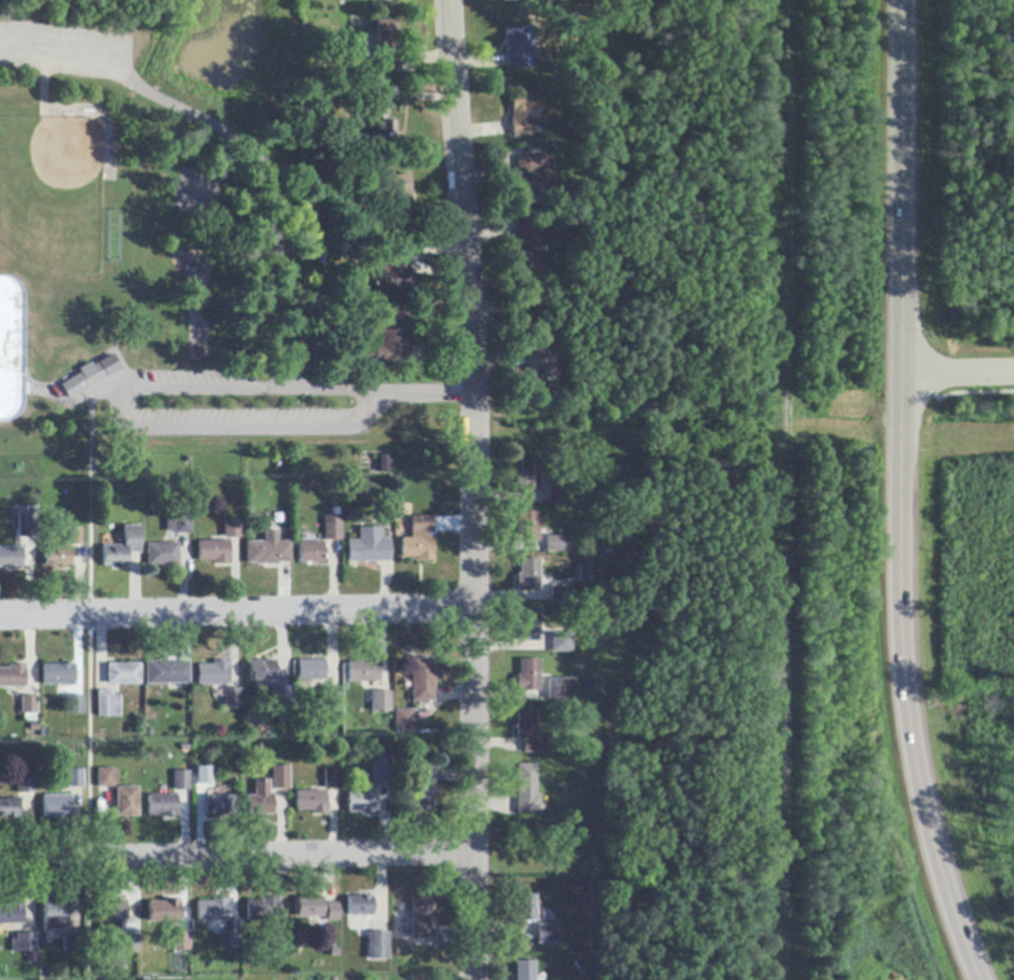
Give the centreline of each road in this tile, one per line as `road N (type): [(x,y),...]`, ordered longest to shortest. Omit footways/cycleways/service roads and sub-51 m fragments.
road 1 (tertiary): [(977,979),(924,830),(906,723),(901,0)]
road 2 (residential): [(473,979),(474,394),(446,0)]
road 3 (residential): [(476,609),(0,617)]
road 4 (residential): [(0,861),(474,853)]

